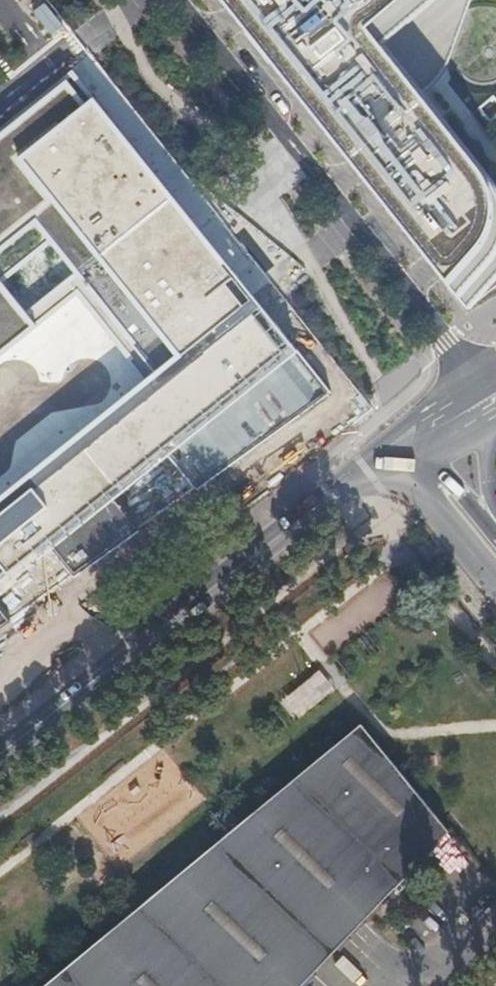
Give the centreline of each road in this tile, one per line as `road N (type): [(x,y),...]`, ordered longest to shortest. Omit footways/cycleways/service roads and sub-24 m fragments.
road 1 (tertiary): [(385,455),(0,762)]
road 2 (residential): [(483,384),(176,0)]
road 3 (primary): [(385,455),(495,587)]

